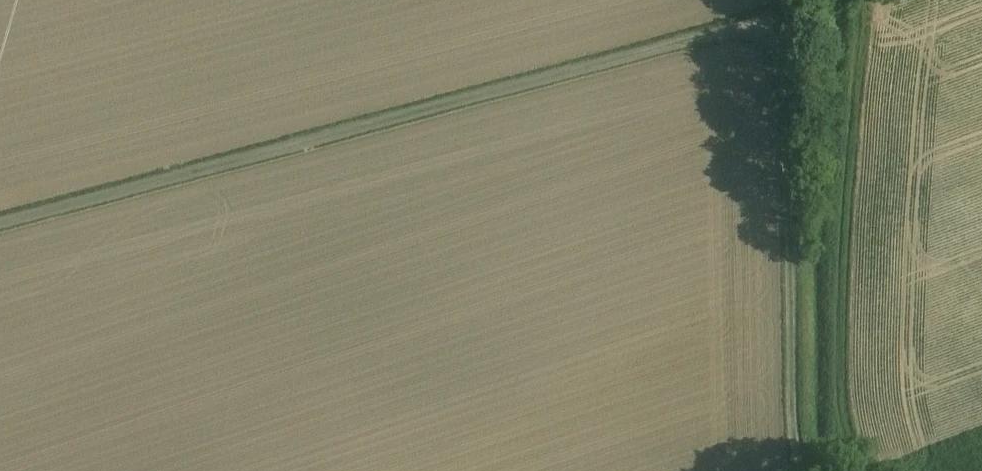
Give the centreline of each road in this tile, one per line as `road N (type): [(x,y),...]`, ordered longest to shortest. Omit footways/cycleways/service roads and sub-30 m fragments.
road 1 (unclassified): [(0,223),(808,13)]
road 2 (unclassified): [(808,13),(783,402),(794,470)]

